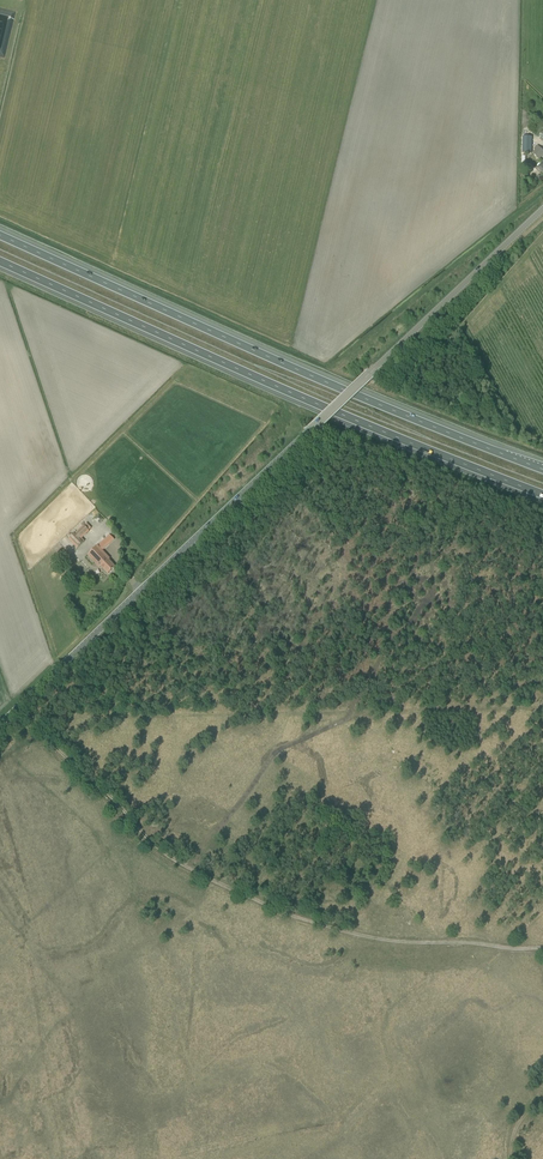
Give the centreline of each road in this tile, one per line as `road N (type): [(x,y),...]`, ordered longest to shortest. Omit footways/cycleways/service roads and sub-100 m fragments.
road 1 (tertiary): [(0,727),(542,208)]
road 2 (motorway): [(542,469),(0,231)]
road 3 (motorway): [(0,258),(542,493)]

